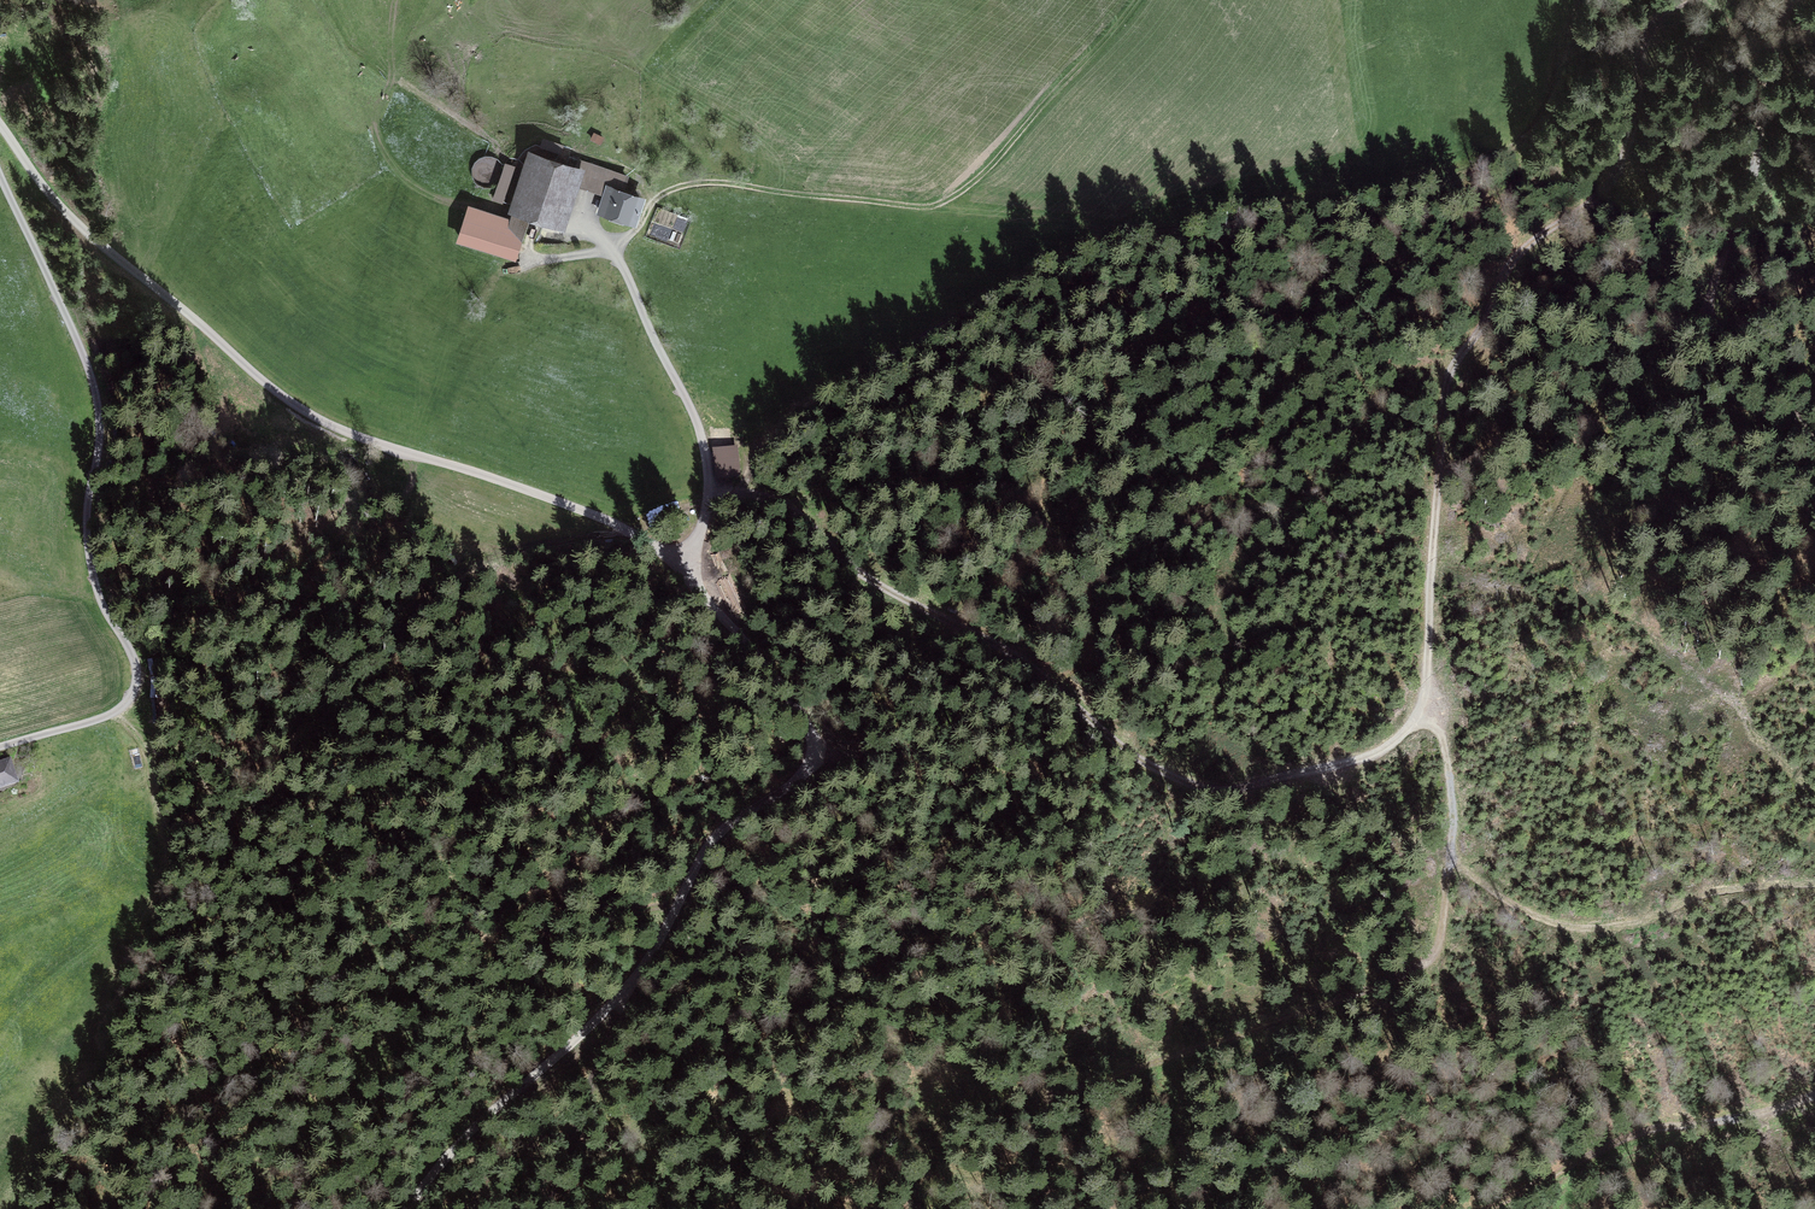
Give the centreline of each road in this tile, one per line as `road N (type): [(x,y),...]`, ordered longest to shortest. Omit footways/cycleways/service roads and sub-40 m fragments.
road 1 (track): [(0,116),(298,412),(392,454),(547,495),(662,549),(811,721),(810,766),(710,841),(619,997),(475,1123),(406,1208)]
road 2 (track): [(1684,0),(1648,33),(1634,124),(1611,181),(1513,259),(1487,320),(1454,367),(1431,566),(1430,689),(1414,721),(1368,757),(1246,787),(1188,782),(1109,738),(1022,657),(865,574),(808,514),(764,497),(706,498)]
road 3 (track): [(995,1095),(1075,1086),(1427,966),(1443,945),(1454,813),(1442,727),(1427,702)]
road 4 (track): [(31,738),(123,707),(137,667),(98,590),(86,541),(103,408),(0,172)]
road 5 (track): [(1055,92),(980,176),(931,206),(692,184),(659,196),(611,250)]
road 6 (track): [(1785,0),(1762,100),(1755,182),(1712,286),(1712,314),(1814,446)]
road 7 (track): [(1452,859),(1518,908),(1579,927),(1665,912),(1714,892),(1814,884)]
road 8 (track): [(584,219),(615,255),(706,447),(704,515),(680,564)]
road 9 (track): [(1814,1096),(1748,1118),(1655,1127),(1491,1208)]

